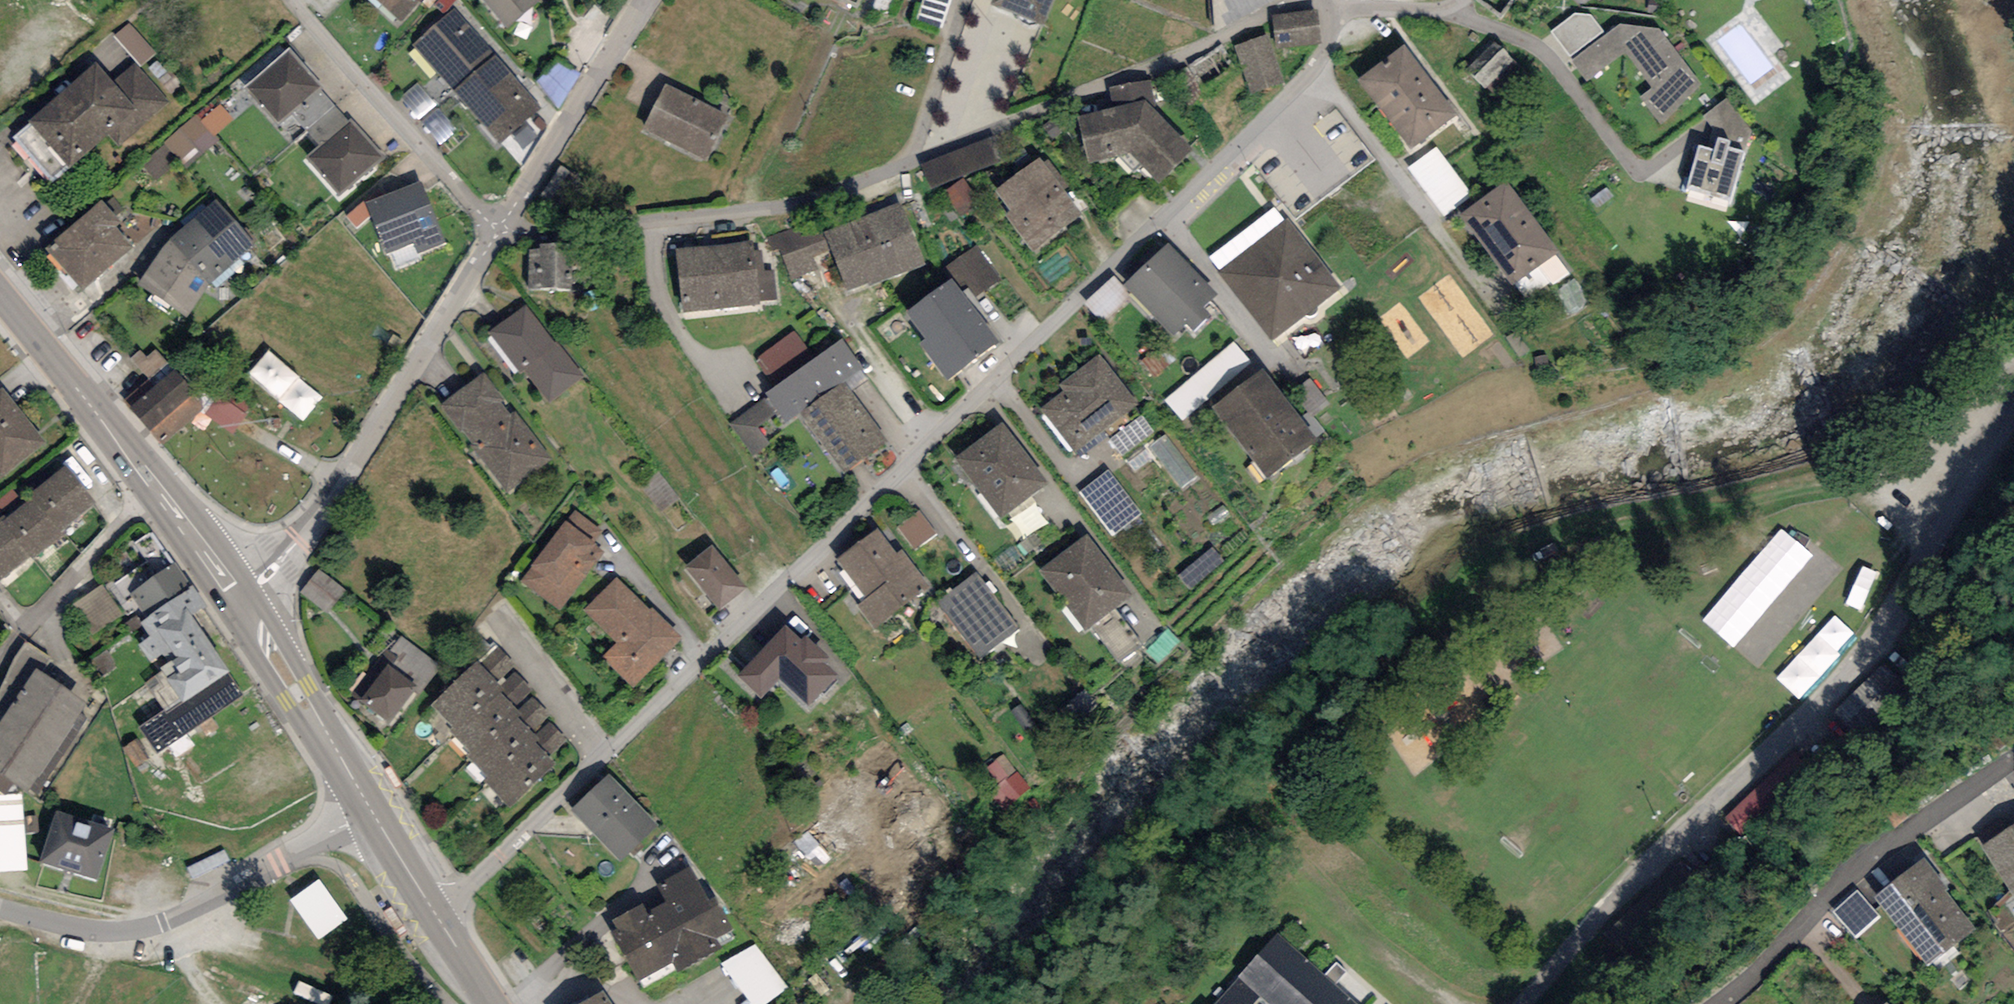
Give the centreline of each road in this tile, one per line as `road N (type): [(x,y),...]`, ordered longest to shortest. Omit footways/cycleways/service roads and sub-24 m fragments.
road 1 (residential): [(439,919),(1276,110),(1320,62),(1348,0)]
road 2 (residential): [(511,226),(539,239),(773,217),(1298,0)]
road 3 (residential): [(2013,413),(1857,661),(1620,895),(1530,1003)]
road 4 (residential): [(242,607),(303,538),(511,226)]
road 5 (secondary): [(242,607),(131,447),(0,295)]
road 6 (residential): [(1721,1003),(1848,876),(2013,760)]
road 7 (residential): [(295,0),(488,219),(511,226)]
road 8 (residential): [(372,817),(136,943)]
road 9 (residential): [(511,226),(644,0)]
road 10 (secondary): [(372,817),(242,607)]
road 11 (residential): [(0,661),(119,520)]
road 12 (residential): [(136,943),(0,915)]
road 13 (secondary): [(439,919),(372,817)]

